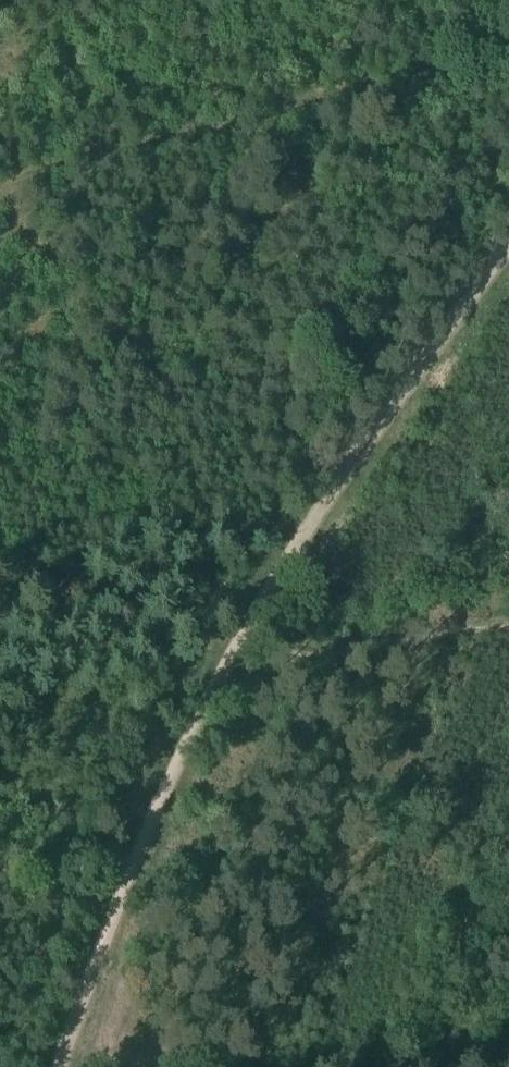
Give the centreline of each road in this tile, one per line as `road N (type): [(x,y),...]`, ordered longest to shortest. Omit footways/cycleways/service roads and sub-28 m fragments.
road 1 (track): [(0,204),(508,72)]
road 2 (track): [(245,634),(177,765),(60,1066)]
road 3 (track): [(245,634),(508,254)]
road 4 (track): [(508,620),(316,654),(245,634)]
road 5 (track): [(132,878),(0,885)]

